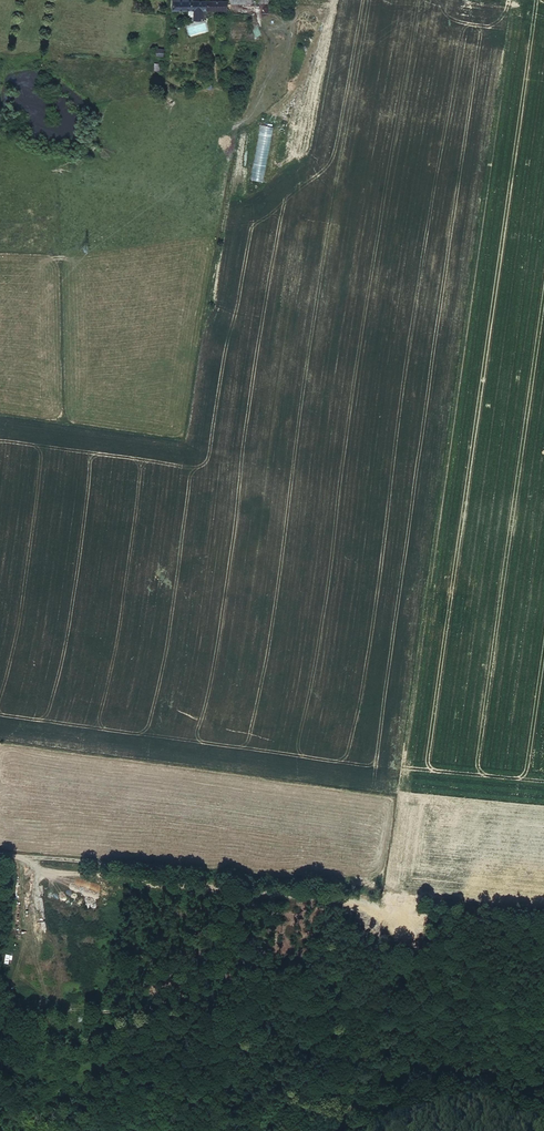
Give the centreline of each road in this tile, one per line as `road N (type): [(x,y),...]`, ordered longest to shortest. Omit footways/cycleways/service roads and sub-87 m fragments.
road 1 (track): [(343,1130),(401,1088),(460,1088),(527,1109),(543,1127)]

